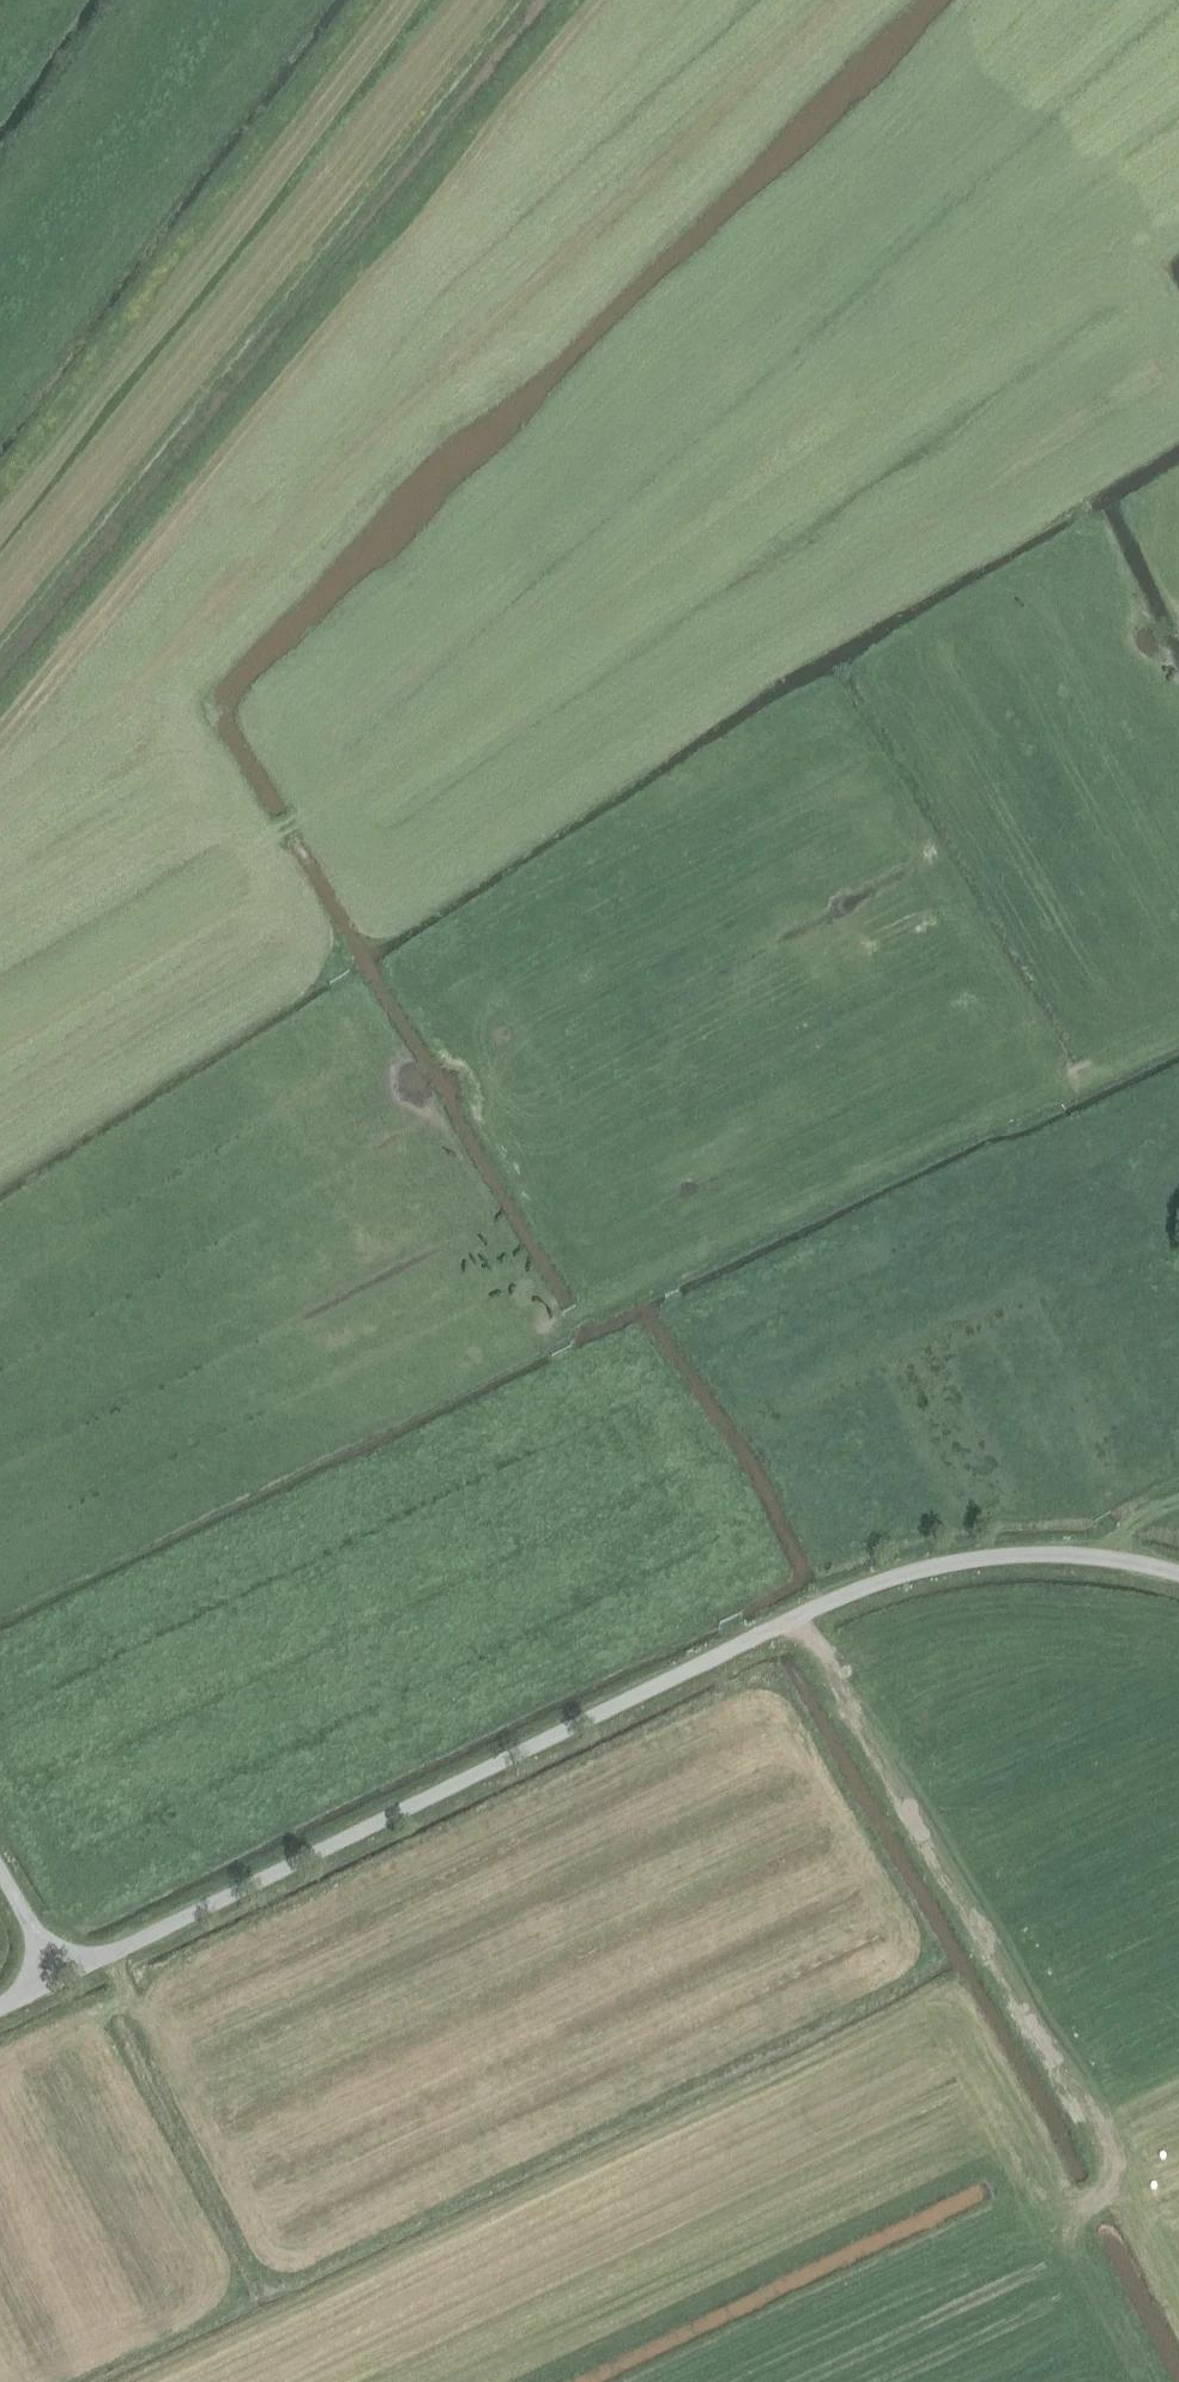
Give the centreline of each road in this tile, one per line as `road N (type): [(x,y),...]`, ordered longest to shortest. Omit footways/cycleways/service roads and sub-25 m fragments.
road 1 (unclassified): [(59,1978),(586,1711),(978,1547),(1155,1561),(1178,1572)]

